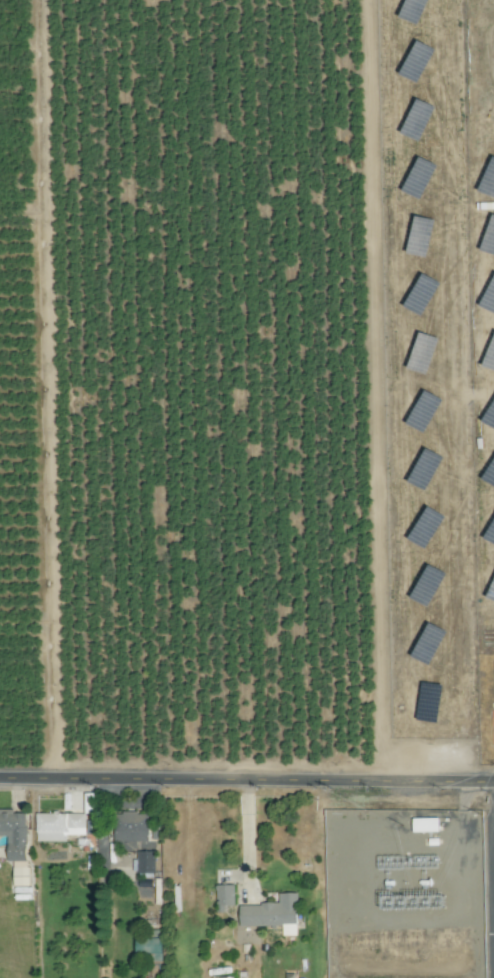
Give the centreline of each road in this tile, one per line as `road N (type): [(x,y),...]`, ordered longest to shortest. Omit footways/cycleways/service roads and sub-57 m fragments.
road 1 (residential): [(0,778),(493,782)]

